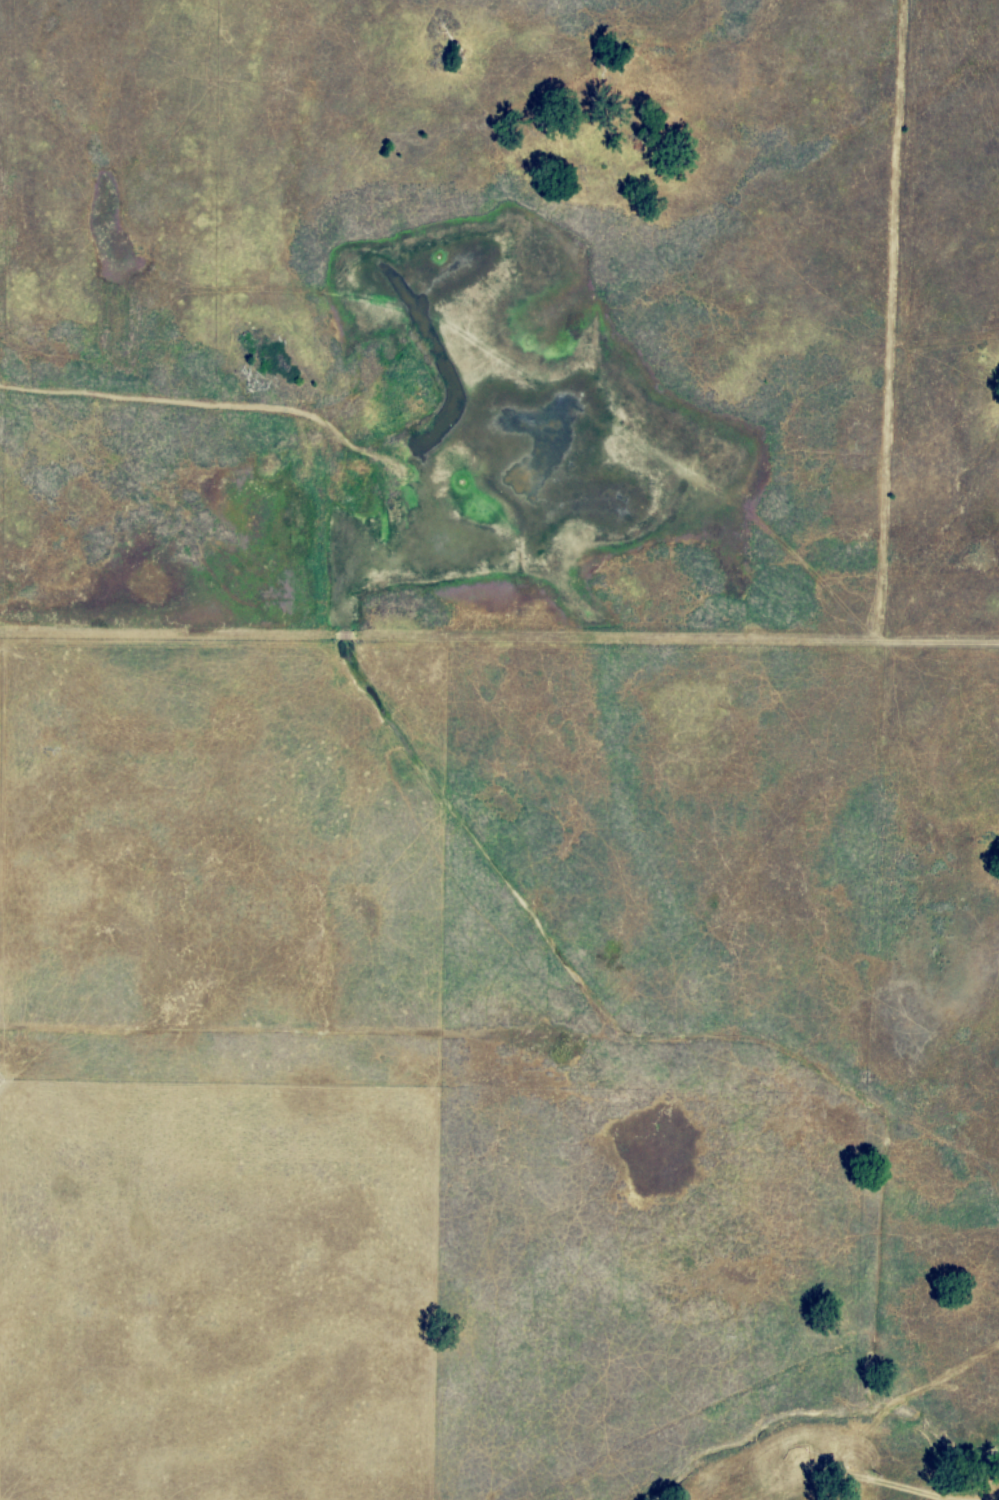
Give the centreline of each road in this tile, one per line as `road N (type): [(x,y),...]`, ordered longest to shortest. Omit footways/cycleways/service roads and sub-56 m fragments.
road 1 (residential): [(256,0),(261,113),(281,167),(317,195),(343,202),(474,190),(537,216),(691,394),(708,426),(700,467),(671,515),(628,551),(456,618),(231,671),(0,671)]

